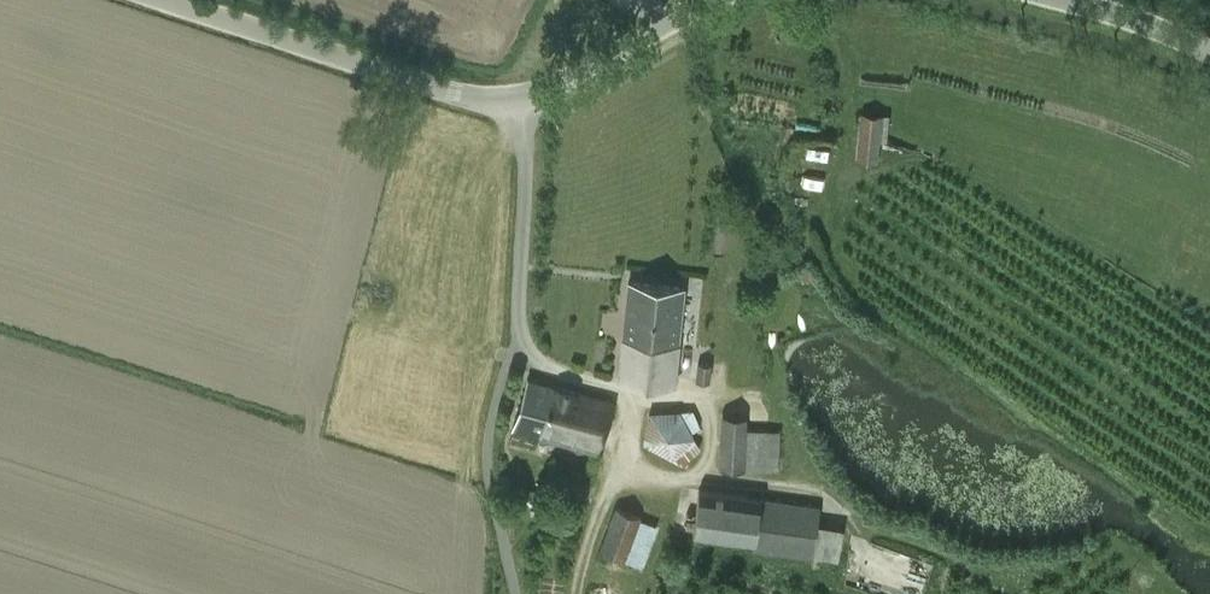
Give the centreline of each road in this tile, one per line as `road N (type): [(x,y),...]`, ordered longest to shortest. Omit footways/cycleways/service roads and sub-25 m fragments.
road 1 (unclassified): [(525,104),(461,96),(167,0)]
road 2 (track): [(520,328),(546,370),(630,396),(625,453),(589,535),(575,593)]
road 3 (track): [(511,354),(481,352),(460,593)]
road 4 (unclassified): [(525,104),(520,328)]
road 5 (unclassified): [(525,104),(708,0)]
road 6 (unclassified): [(1066,0),(1209,52)]

